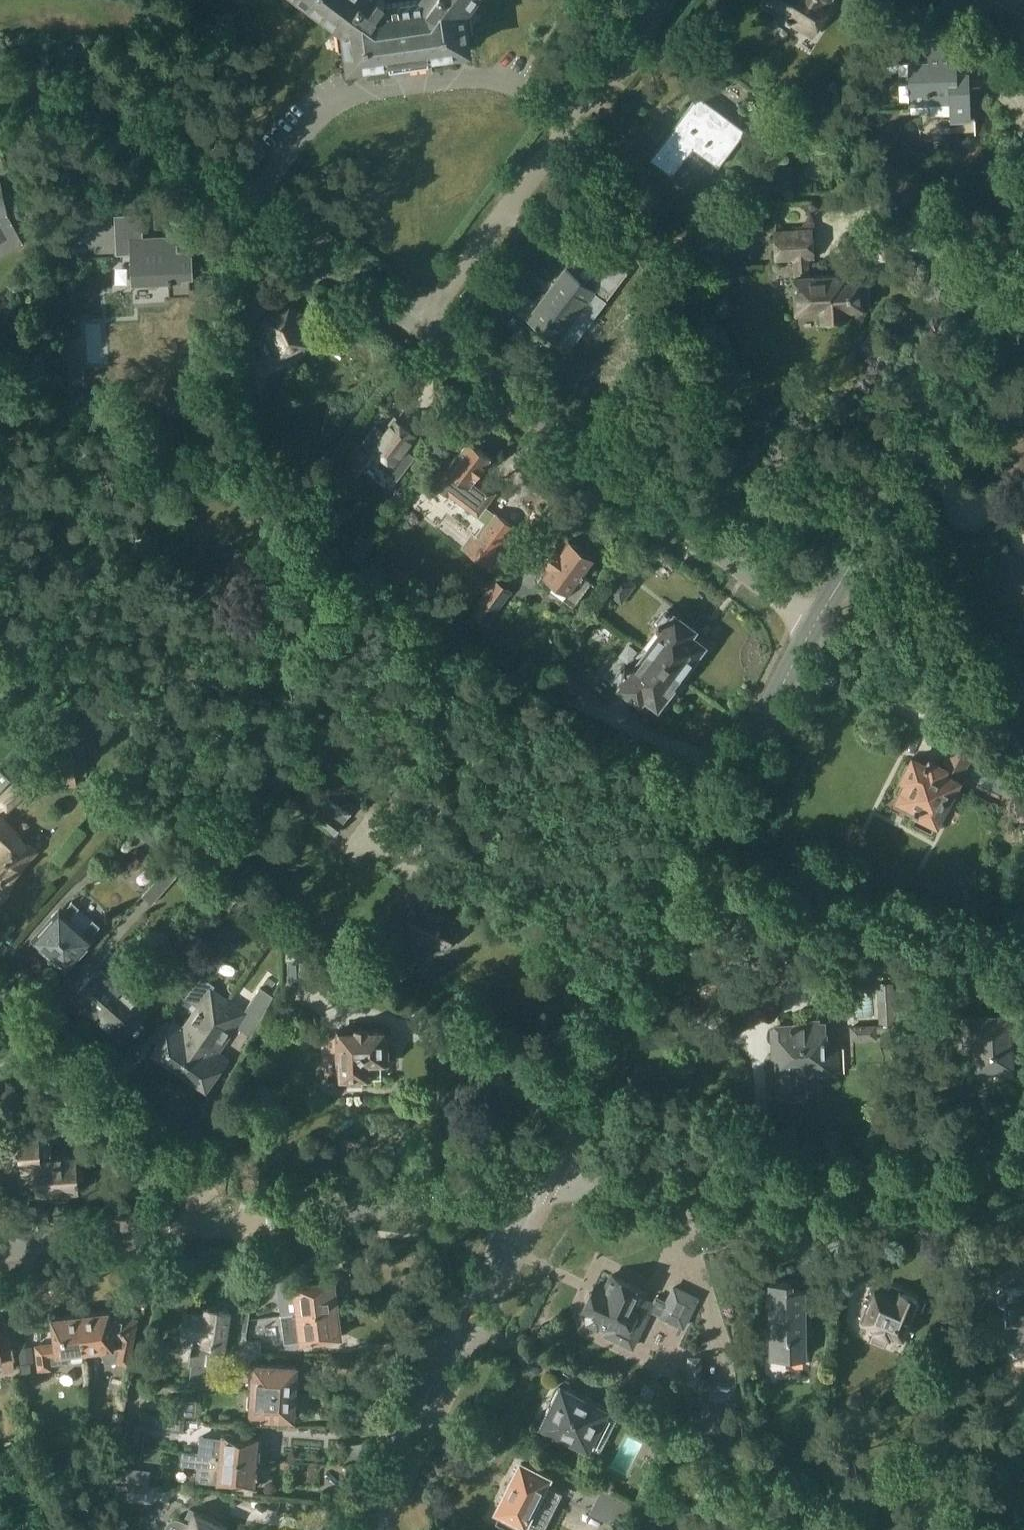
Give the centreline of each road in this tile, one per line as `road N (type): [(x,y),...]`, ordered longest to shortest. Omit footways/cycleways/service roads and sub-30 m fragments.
road 1 (secondary): [(808,630),(527,1191)]
road 2 (residential): [(0,99),(90,110),(413,351)]
road 3 (residential): [(413,351),(808,630)]
road 4 (residential): [(559,1189),(1023,1177)]
road 5 (residential): [(413,351),(669,0)]
road 6 (secondary): [(1023,275),(808,630)]
road 7 (secondary): [(527,1191),(363,1522)]
road 8 (residential): [(206,1227),(527,1191)]
road 9 (residential): [(206,1227),(203,1192),(0,1007)]
road 10 (residential): [(0,1250),(206,1227)]

